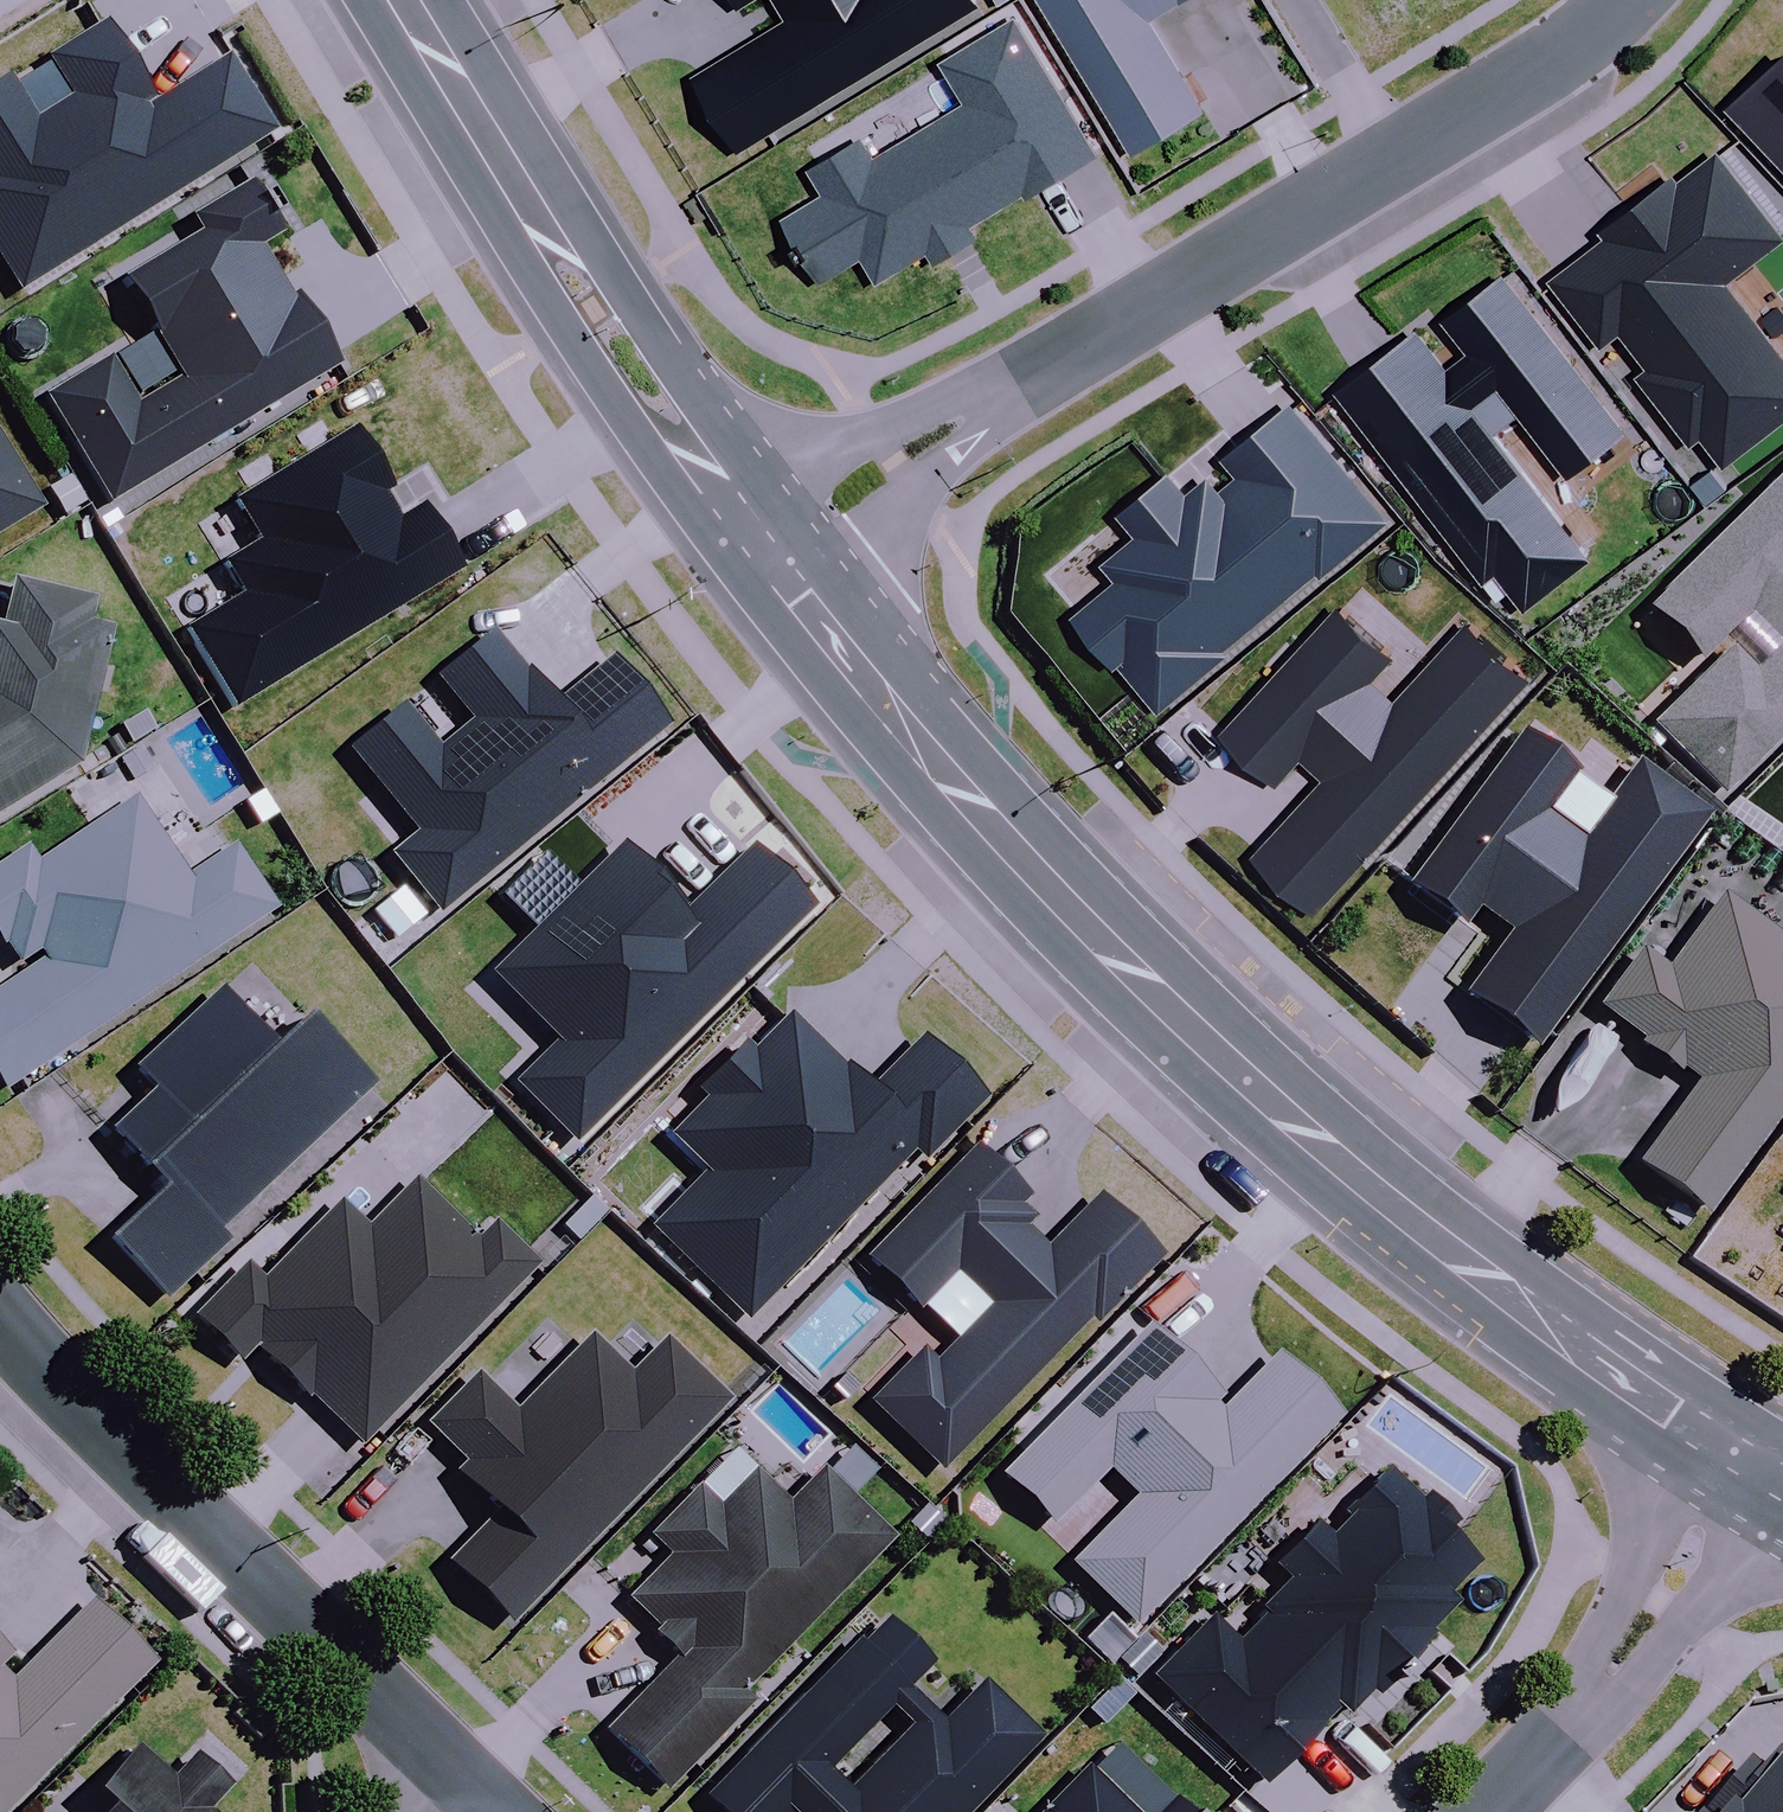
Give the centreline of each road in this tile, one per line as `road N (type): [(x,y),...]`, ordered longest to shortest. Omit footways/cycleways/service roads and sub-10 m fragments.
road 1 (secondary): [(1746,1480),(1571,1363),(1508,1294),(1296,1125),(1125,969),(952,787),(776,546)]
road 2 (residential): [(1626,0),(1586,37),(1004,395)]
road 3 (residential): [(0,1318),(490,1811)]
road 4 (secondary): [(776,546),(695,465),(591,314),(400,0)]
road 5 (tertiary): [(1485,1811),(1596,1688),(1746,1480)]
road 6 (residential): [(776,546),(1004,395)]

